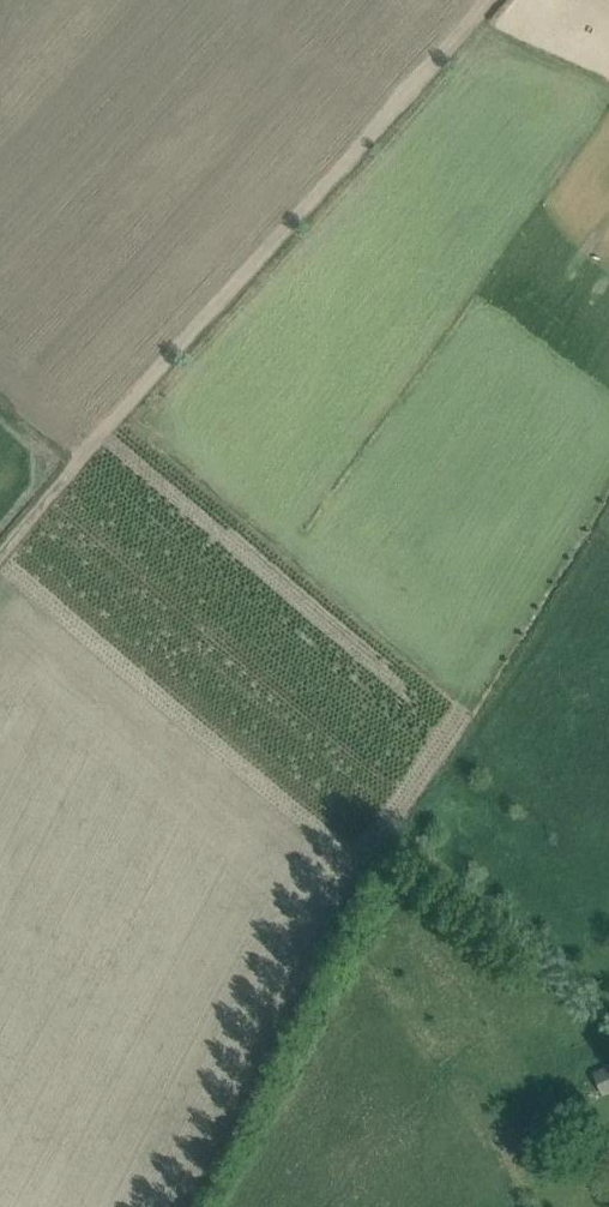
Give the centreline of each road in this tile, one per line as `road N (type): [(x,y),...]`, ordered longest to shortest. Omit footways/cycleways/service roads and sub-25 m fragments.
road 1 (track): [(499,0),(116,418),(0,558)]

